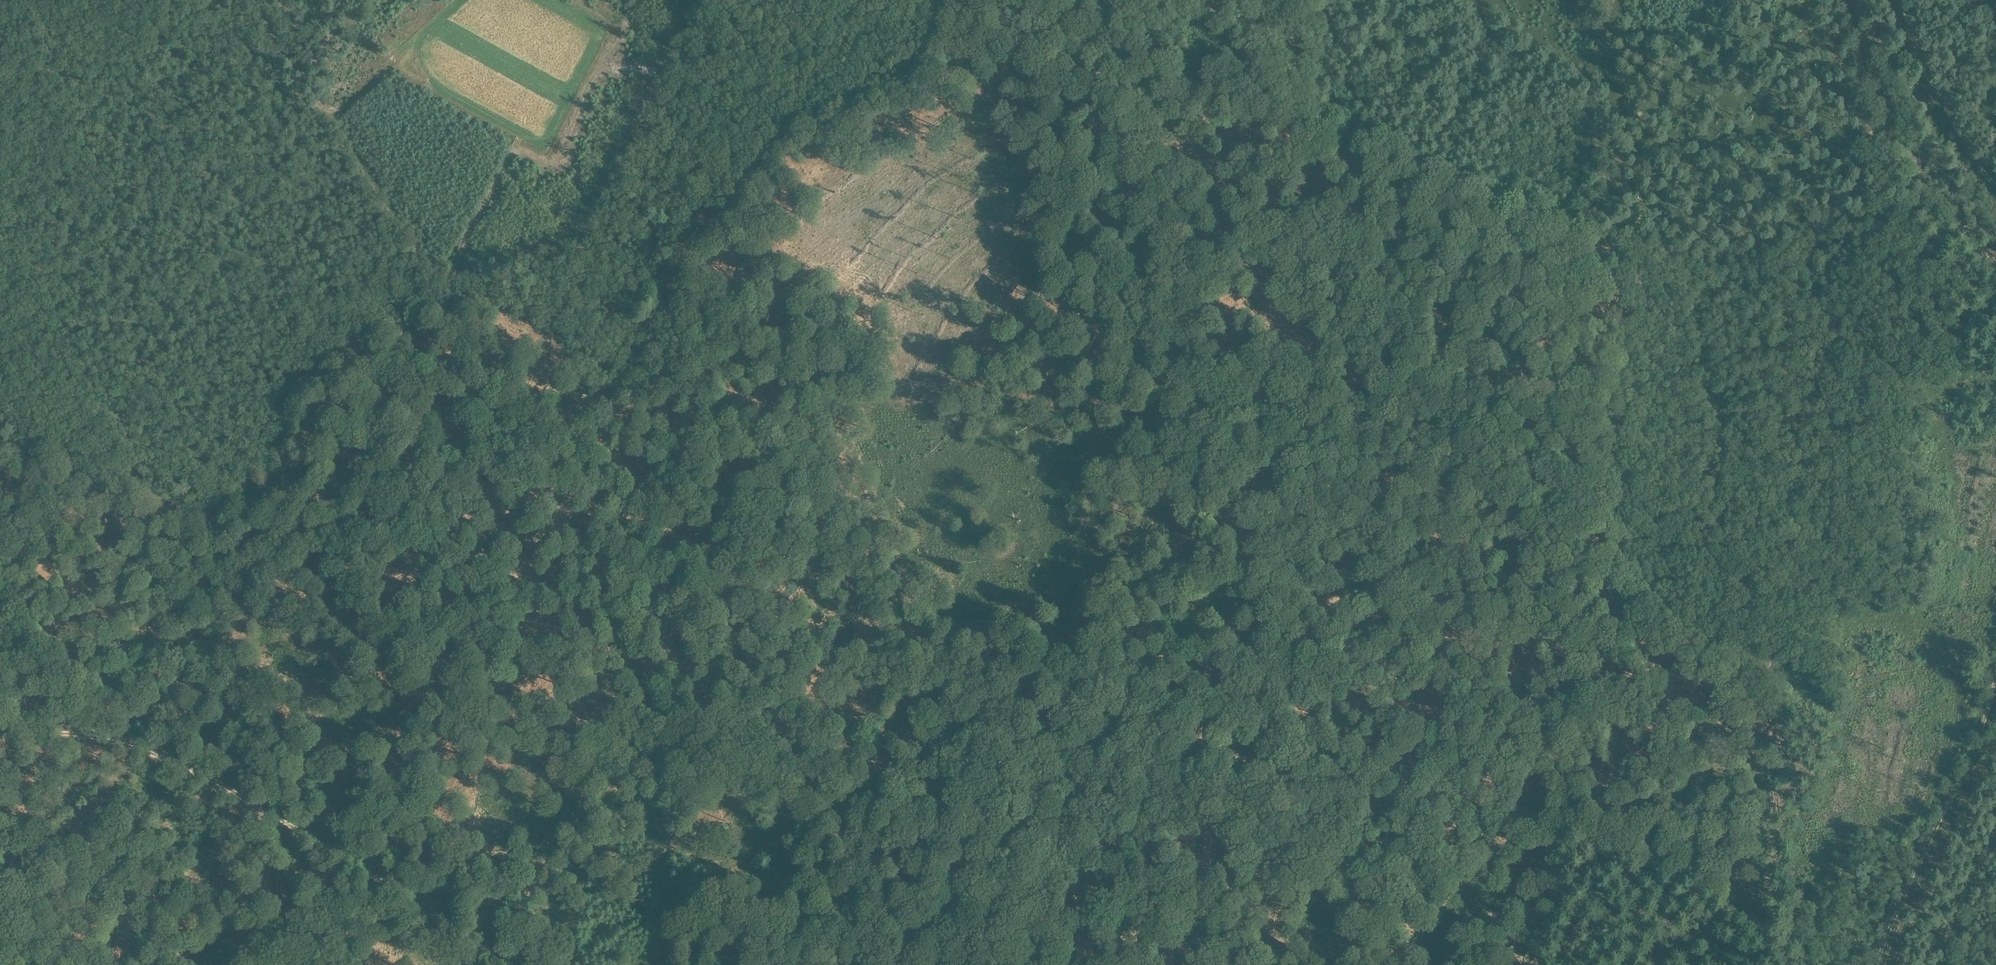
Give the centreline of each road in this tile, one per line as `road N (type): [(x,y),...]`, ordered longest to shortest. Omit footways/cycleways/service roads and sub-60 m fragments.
road 1 (track): [(503,964),(356,864),(182,762),(82,734),(0,737)]
road 2 (track): [(1873,964),(1995,648)]
road 3 (track): [(1995,264),(1905,156),(1872,103),(1839,0)]
road 4 (track): [(1906,0),(1911,32),(1995,164)]
road 5 (track): [(1995,808),(1935,964)]

